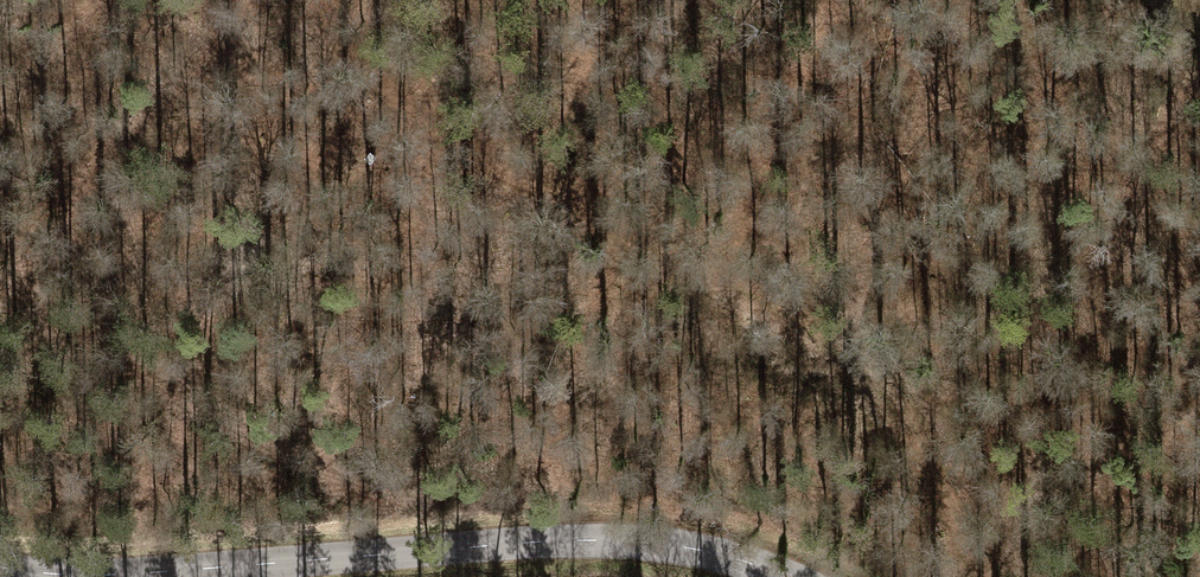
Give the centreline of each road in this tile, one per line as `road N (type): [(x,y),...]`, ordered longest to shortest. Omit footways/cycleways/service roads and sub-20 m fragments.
road 1 (track): [(319,0),(431,122),(636,221),(758,302),(851,341),(981,528),(999,576)]
road 2 (unclassified): [(744,576),(676,557),(586,548),(223,573),(0,570)]

